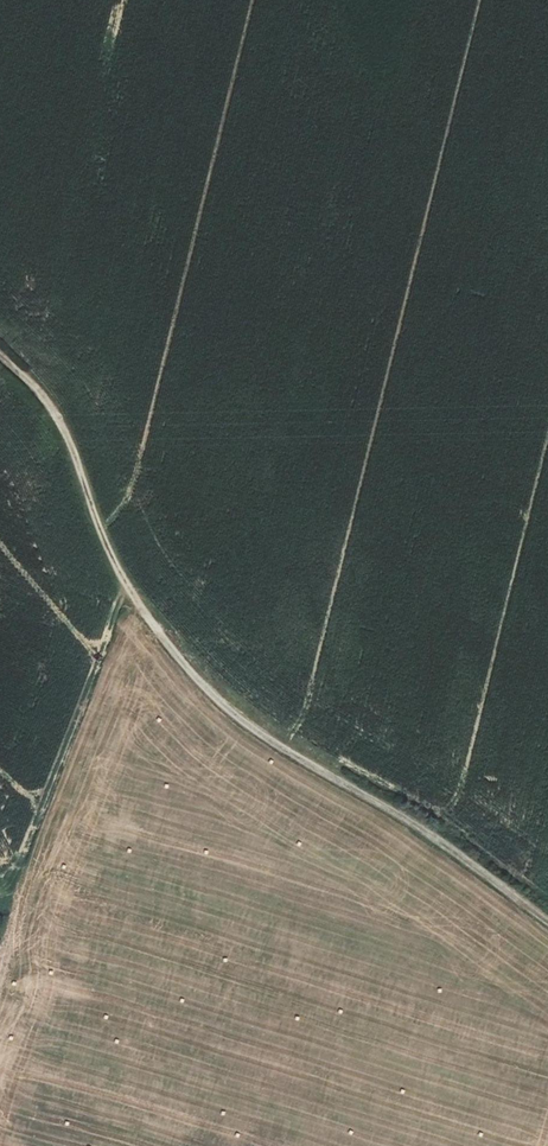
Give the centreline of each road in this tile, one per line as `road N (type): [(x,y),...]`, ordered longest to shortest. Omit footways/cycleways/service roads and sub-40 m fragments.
road 1 (track): [(547,911),(377,794),(262,739),(188,673),(127,590),(63,424),(0,361)]

